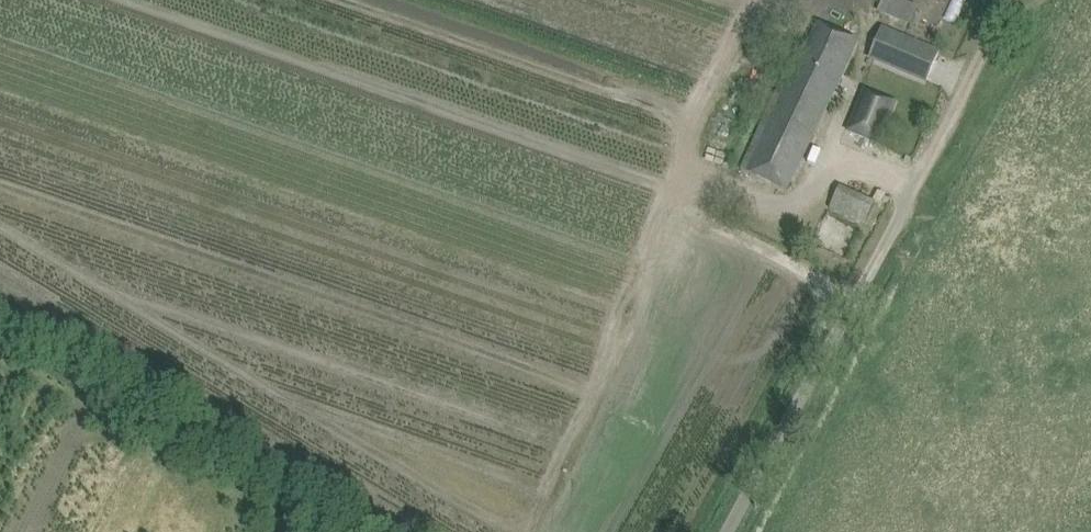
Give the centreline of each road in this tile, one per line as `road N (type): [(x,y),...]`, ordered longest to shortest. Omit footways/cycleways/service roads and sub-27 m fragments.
road 1 (unclassified): [(733,531),(926,173)]
road 2 (track): [(1009,0),(926,173)]

